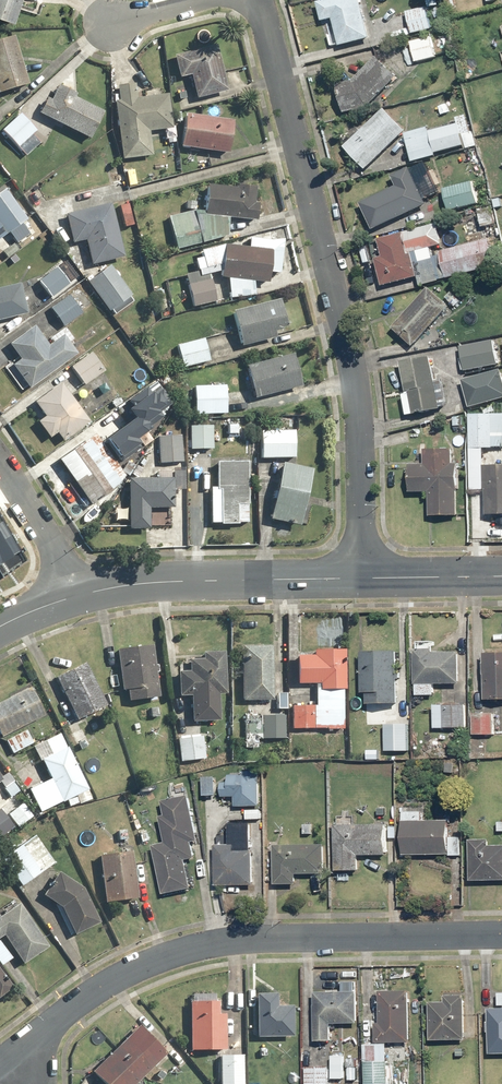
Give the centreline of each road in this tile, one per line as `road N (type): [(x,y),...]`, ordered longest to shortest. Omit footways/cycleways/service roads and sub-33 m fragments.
road 1 (residential): [(264,0),(358,407),(363,579)]
road 2 (residential): [(23,1045),(127,972),(206,945),(501,933)]
road 3 (tertiary): [(363,579),(161,583),(89,594)]
road 4 (residential): [(89,594),(0,469)]
road 5 (tertiary): [(501,577),(363,579)]

